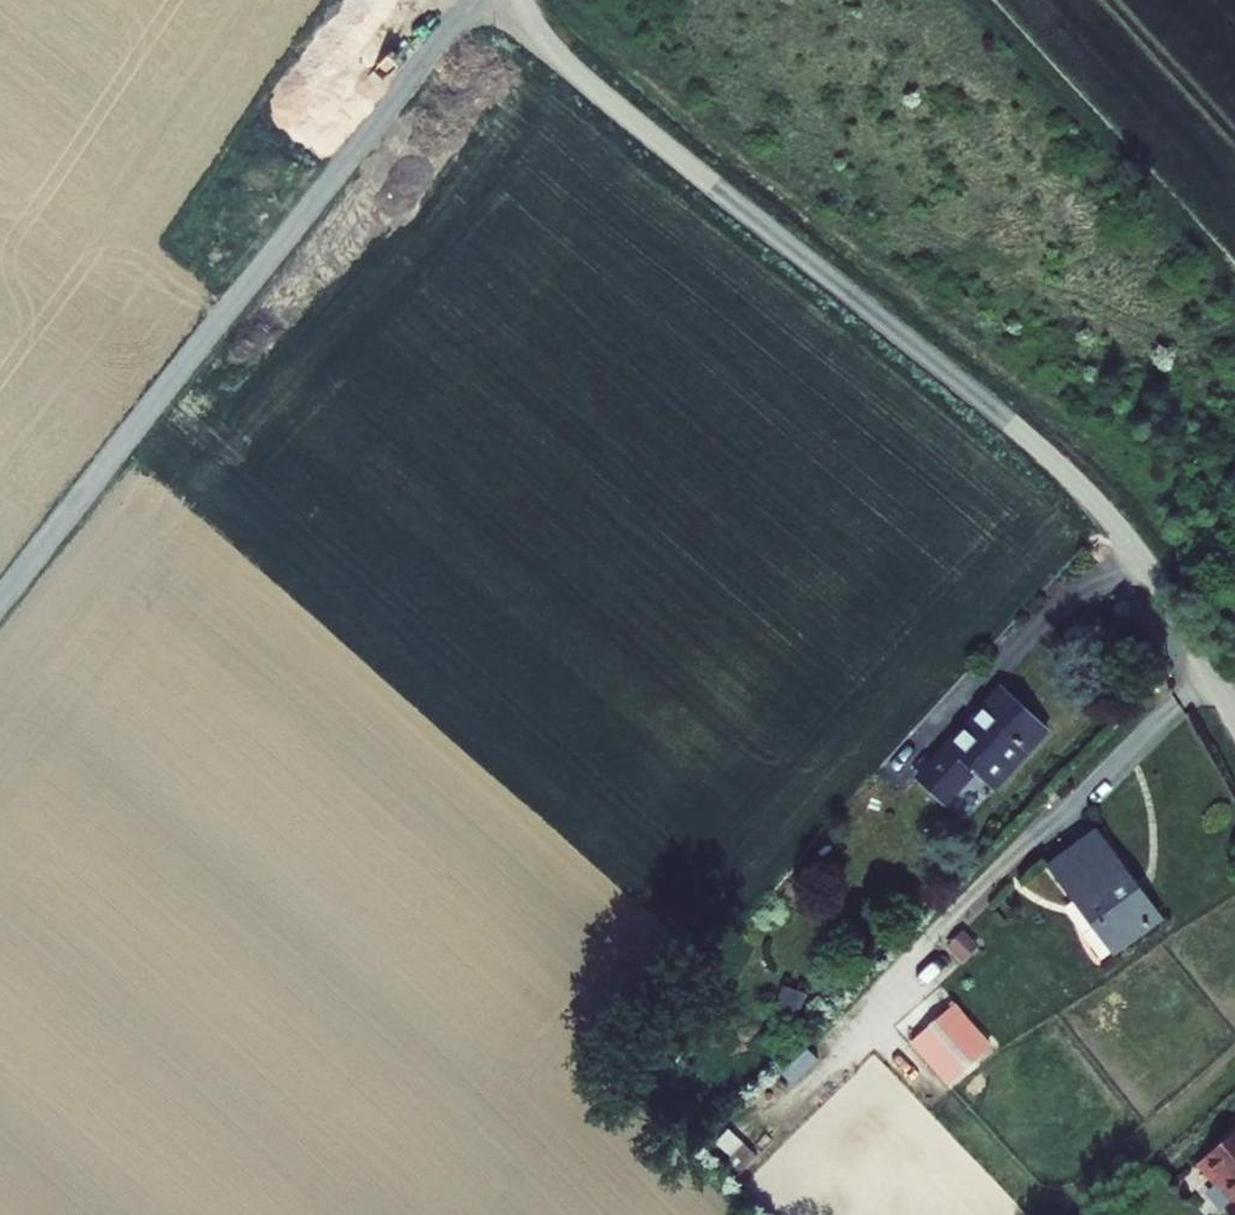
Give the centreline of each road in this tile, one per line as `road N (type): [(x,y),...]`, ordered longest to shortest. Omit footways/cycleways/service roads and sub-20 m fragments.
road 1 (residential): [(522,0),(578,73),(1062,466),(1146,564),(1234,713)]
road 2 (track): [(0,595),(478,0)]

